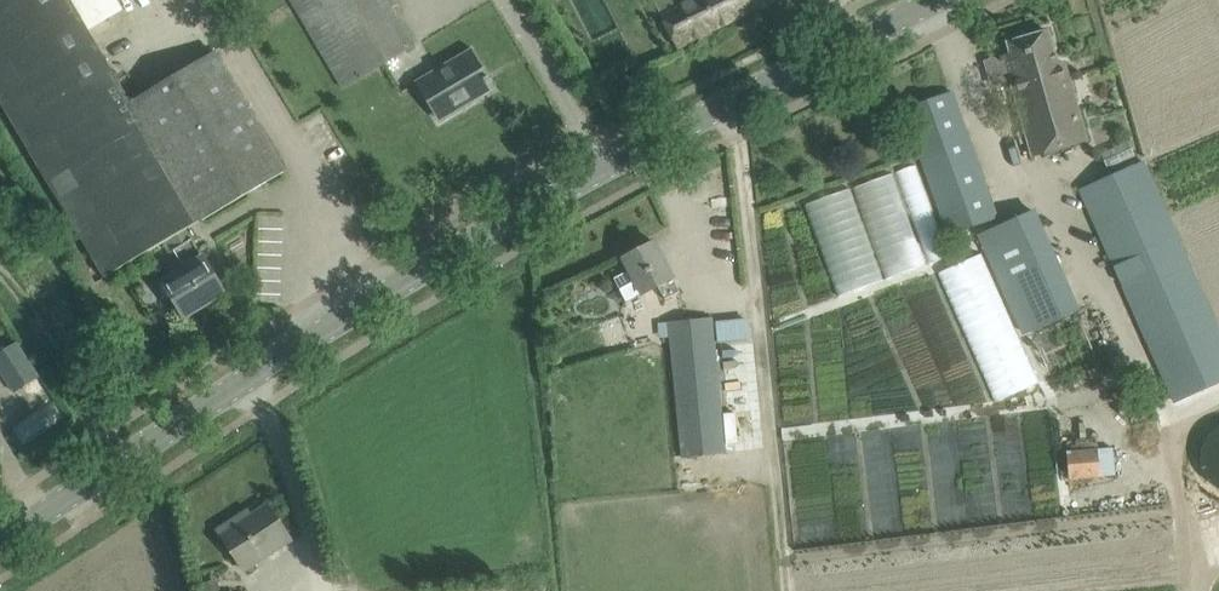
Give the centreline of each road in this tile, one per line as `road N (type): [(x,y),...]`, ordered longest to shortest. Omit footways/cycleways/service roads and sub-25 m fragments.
road 1 (tertiary): [(0,542),(461,246),(934,0)]

